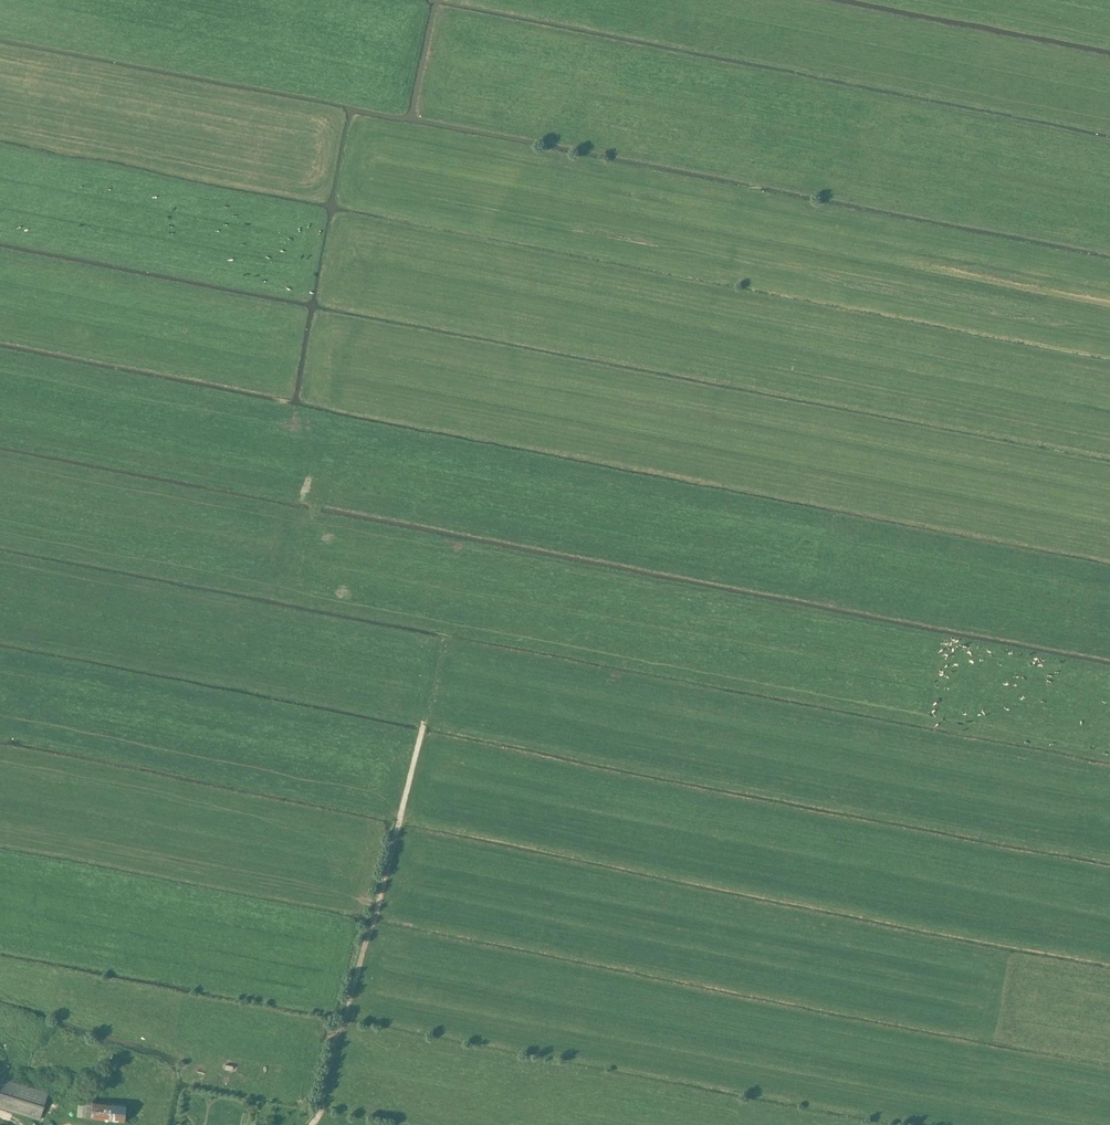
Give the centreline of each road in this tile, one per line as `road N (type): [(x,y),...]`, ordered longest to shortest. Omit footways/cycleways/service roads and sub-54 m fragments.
road 1 (track): [(310,1124),(424,724)]

